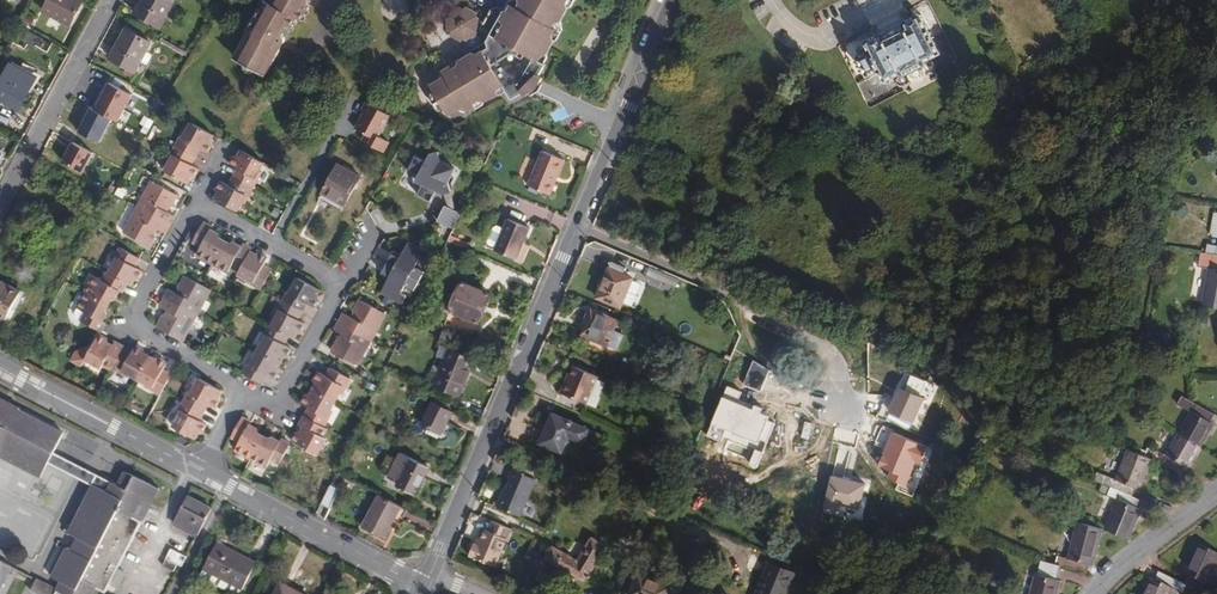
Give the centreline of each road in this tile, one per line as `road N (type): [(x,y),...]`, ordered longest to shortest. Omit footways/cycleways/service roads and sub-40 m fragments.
road 1 (residential): [(672,0),(430,576)]
road 2 (residential): [(242,394),(125,318),(195,206)]
road 3 (residential): [(425,587),(201,472)]
road 4 (residential): [(109,0),(0,205)]
road 5 (residential): [(201,472),(0,368)]
road 6 (residential): [(195,206),(343,290)]
road 7 (residential): [(343,290),(280,395),(242,394)]
road 8 (residential): [(1095,593),(1216,494)]

